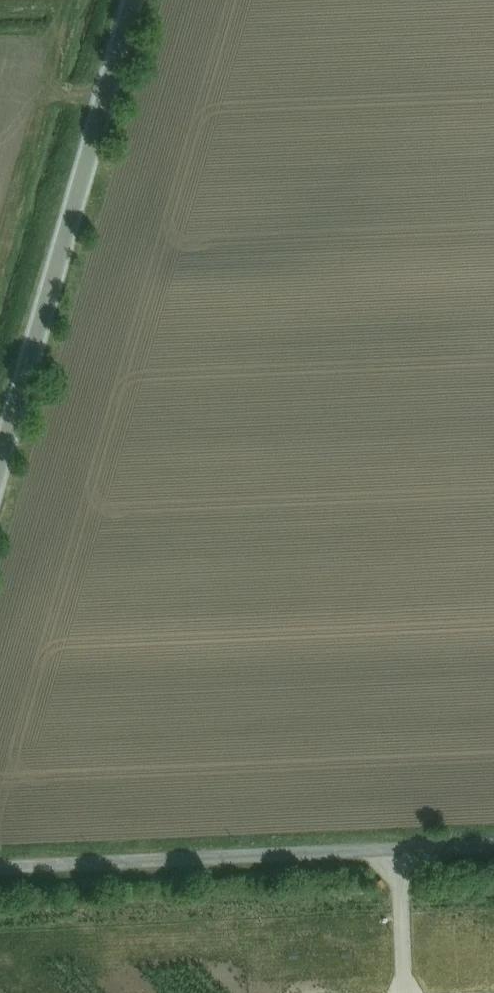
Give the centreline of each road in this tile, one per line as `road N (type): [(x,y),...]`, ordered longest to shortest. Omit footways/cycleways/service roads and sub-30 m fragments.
road 1 (unclassified): [(493,844),(0,865)]
road 2 (unclassified): [(0,464),(135,0)]

